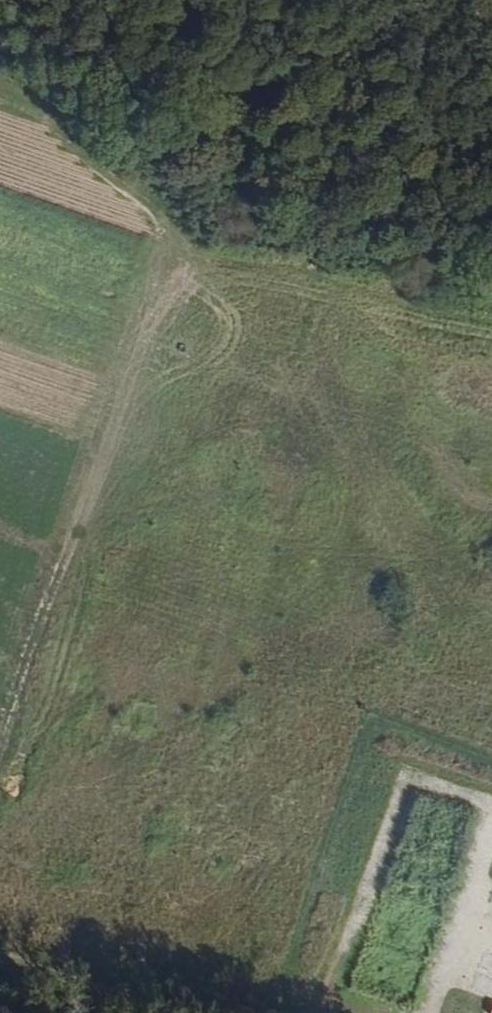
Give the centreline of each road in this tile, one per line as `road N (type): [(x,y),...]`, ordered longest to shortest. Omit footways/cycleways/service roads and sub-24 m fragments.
road 1 (track): [(491,808),(406,779),(332,999),(373,1012)]
road 2 (track): [(166,1012),(0,957)]
road 3 (track): [(491,960),(452,947),(491,828)]

